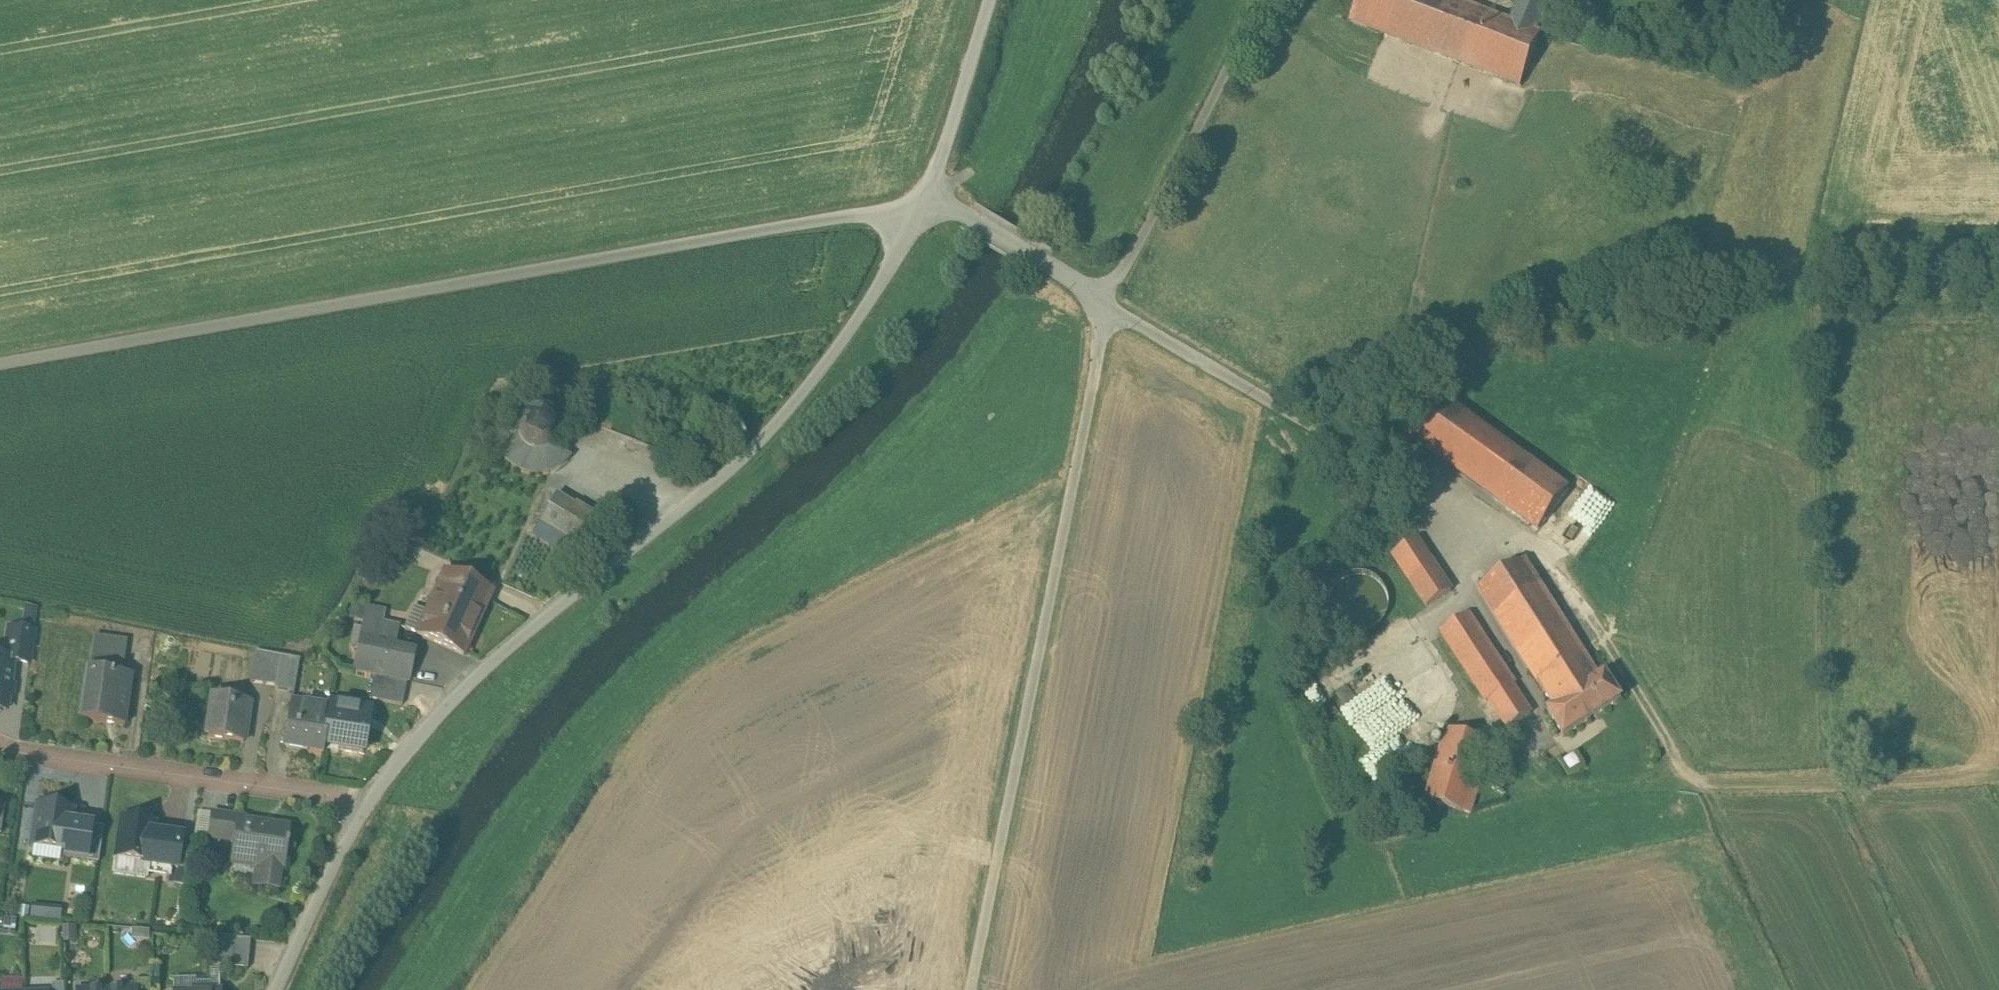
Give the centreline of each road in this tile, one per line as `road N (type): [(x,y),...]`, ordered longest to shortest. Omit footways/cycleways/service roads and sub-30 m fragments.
road 1 (residential): [(929,194),(851,331),(785,414),(467,684),(395,765),(346,841),(275,989)]
road 2 (unclassified): [(929,194),(0,363)]
road 3 (unclassified): [(929,194),(1105,301),(969,989)]
road 4 (track): [(1998,775),(1697,784),(1679,767),(1552,555),(1471,515)]
road 5 (track): [(1697,784),(1558,786),(1512,752),(1430,634),(1435,615),(1459,598),(1471,515)]
road 6 (unclassified): [(988,0),(929,194)]

